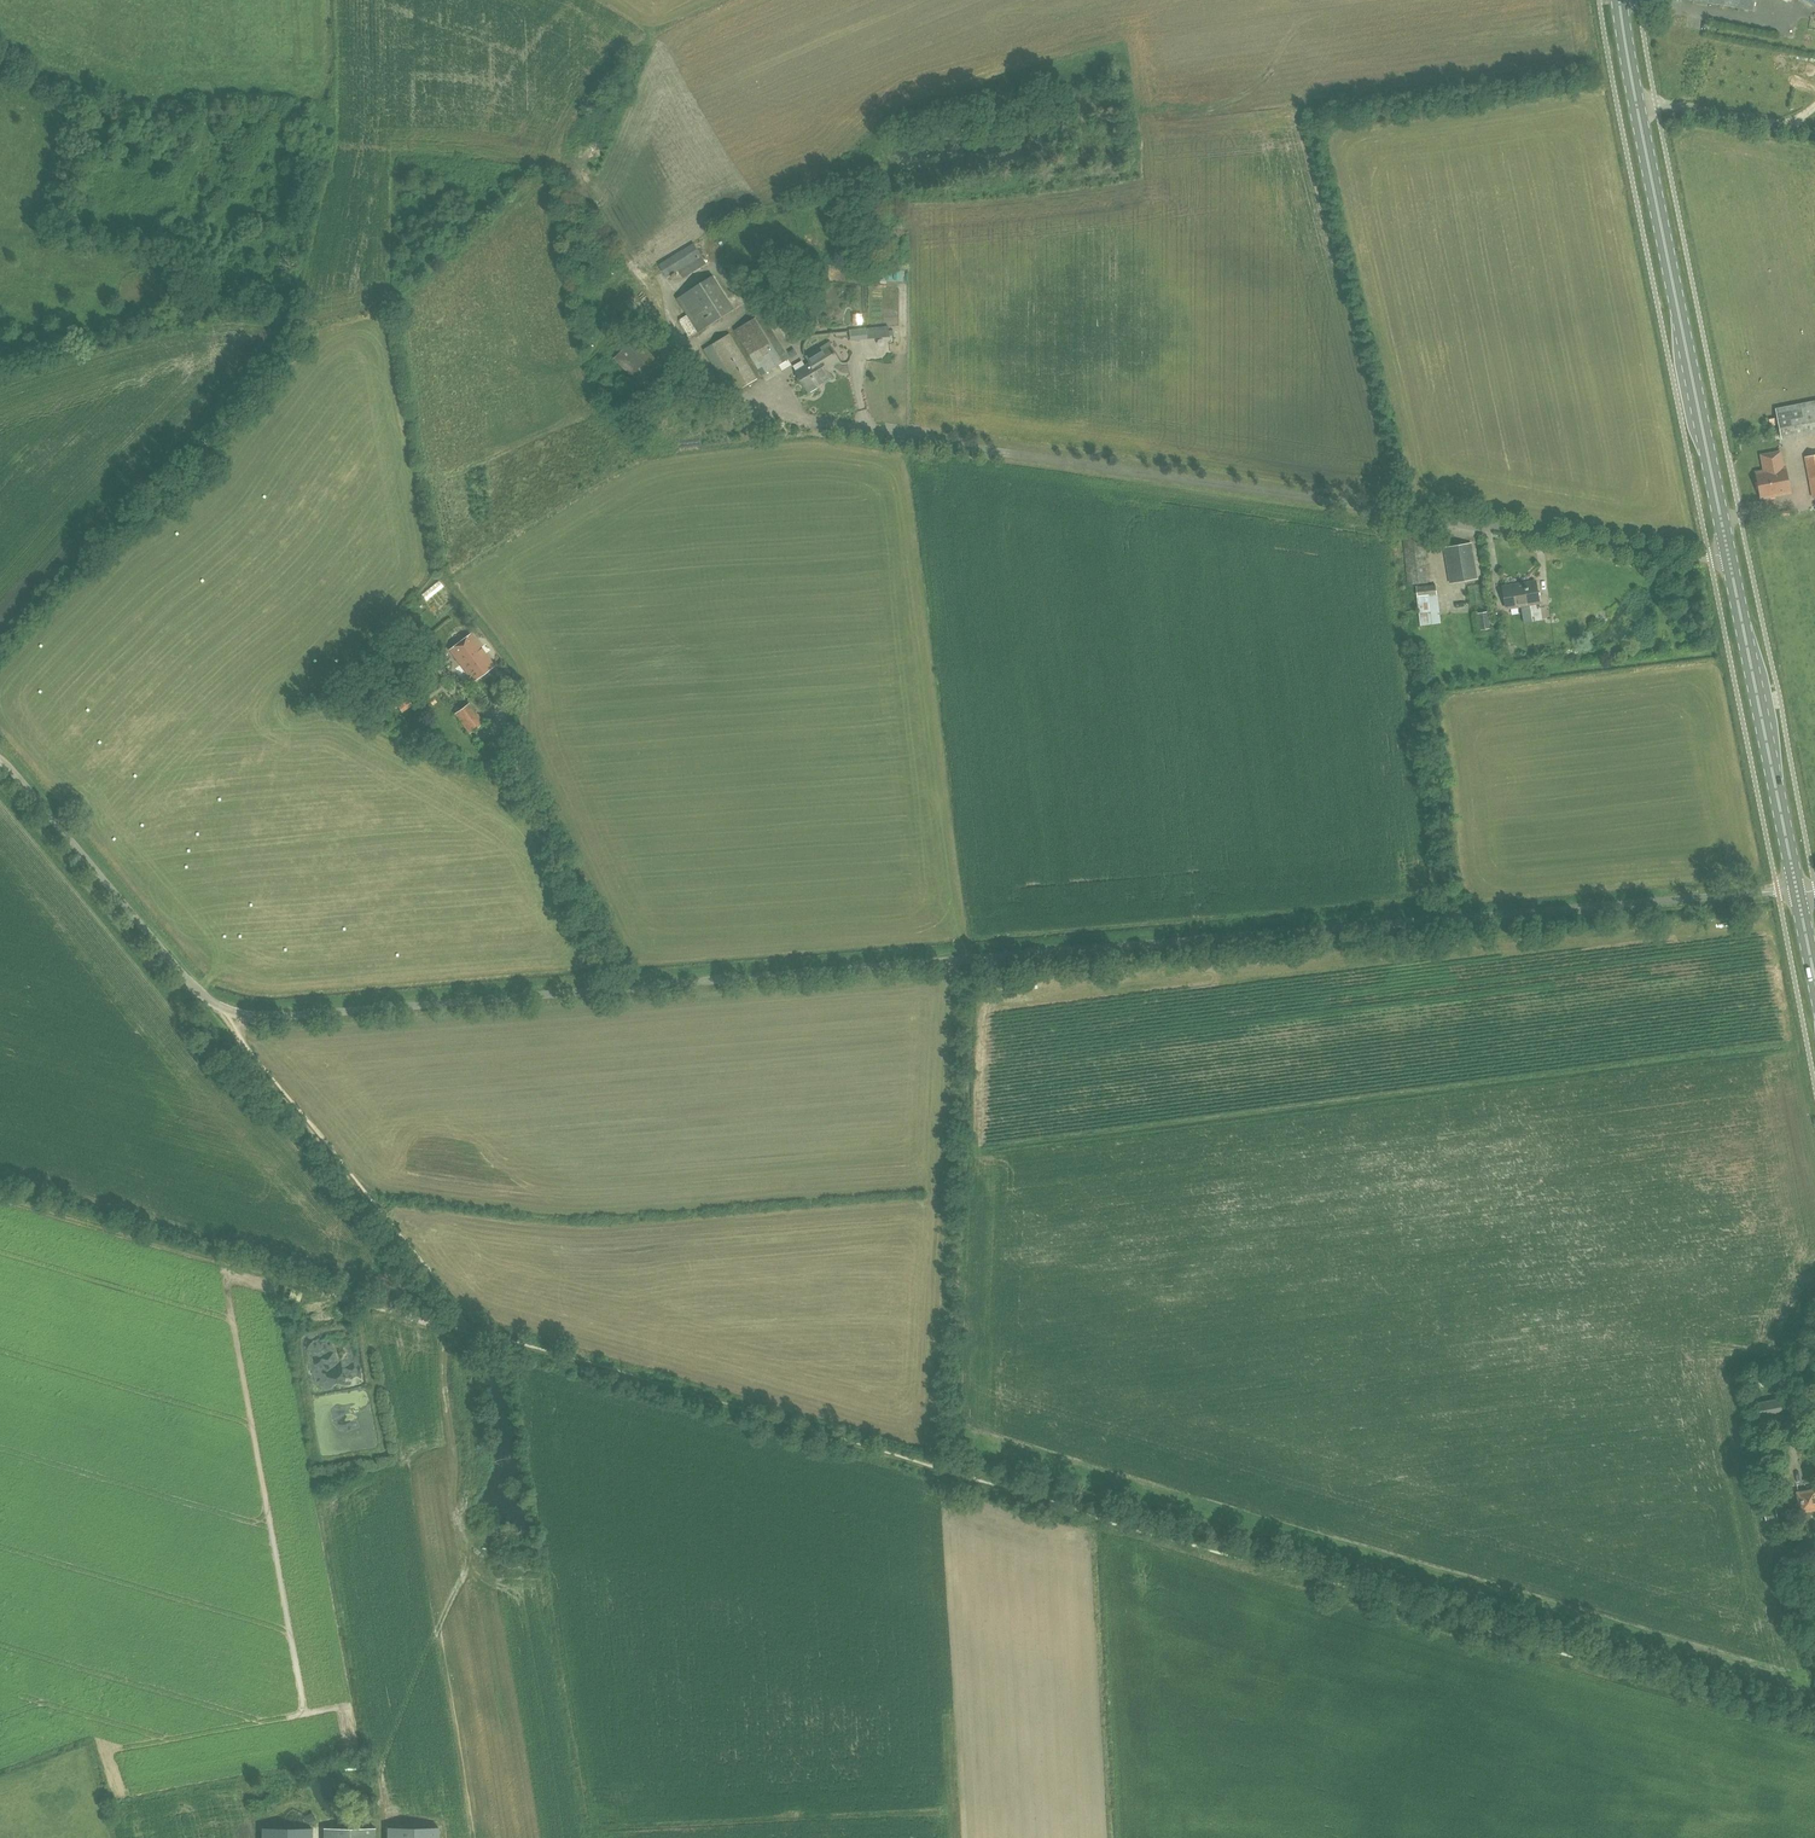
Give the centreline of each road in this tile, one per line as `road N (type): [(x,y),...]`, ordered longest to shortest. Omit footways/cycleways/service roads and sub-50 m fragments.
road 1 (unclassified): [(0,759),(187,983),(240,1018),(1798,891)]
road 2 (unclassified): [(1730,554),(1702,559),(874,434)]
road 3 (secondary): [(1730,554),(1618,0)]
road 4 (track): [(0,1195),(480,1334)]
road 5 (secondary): [(1798,891),(1730,554)]

